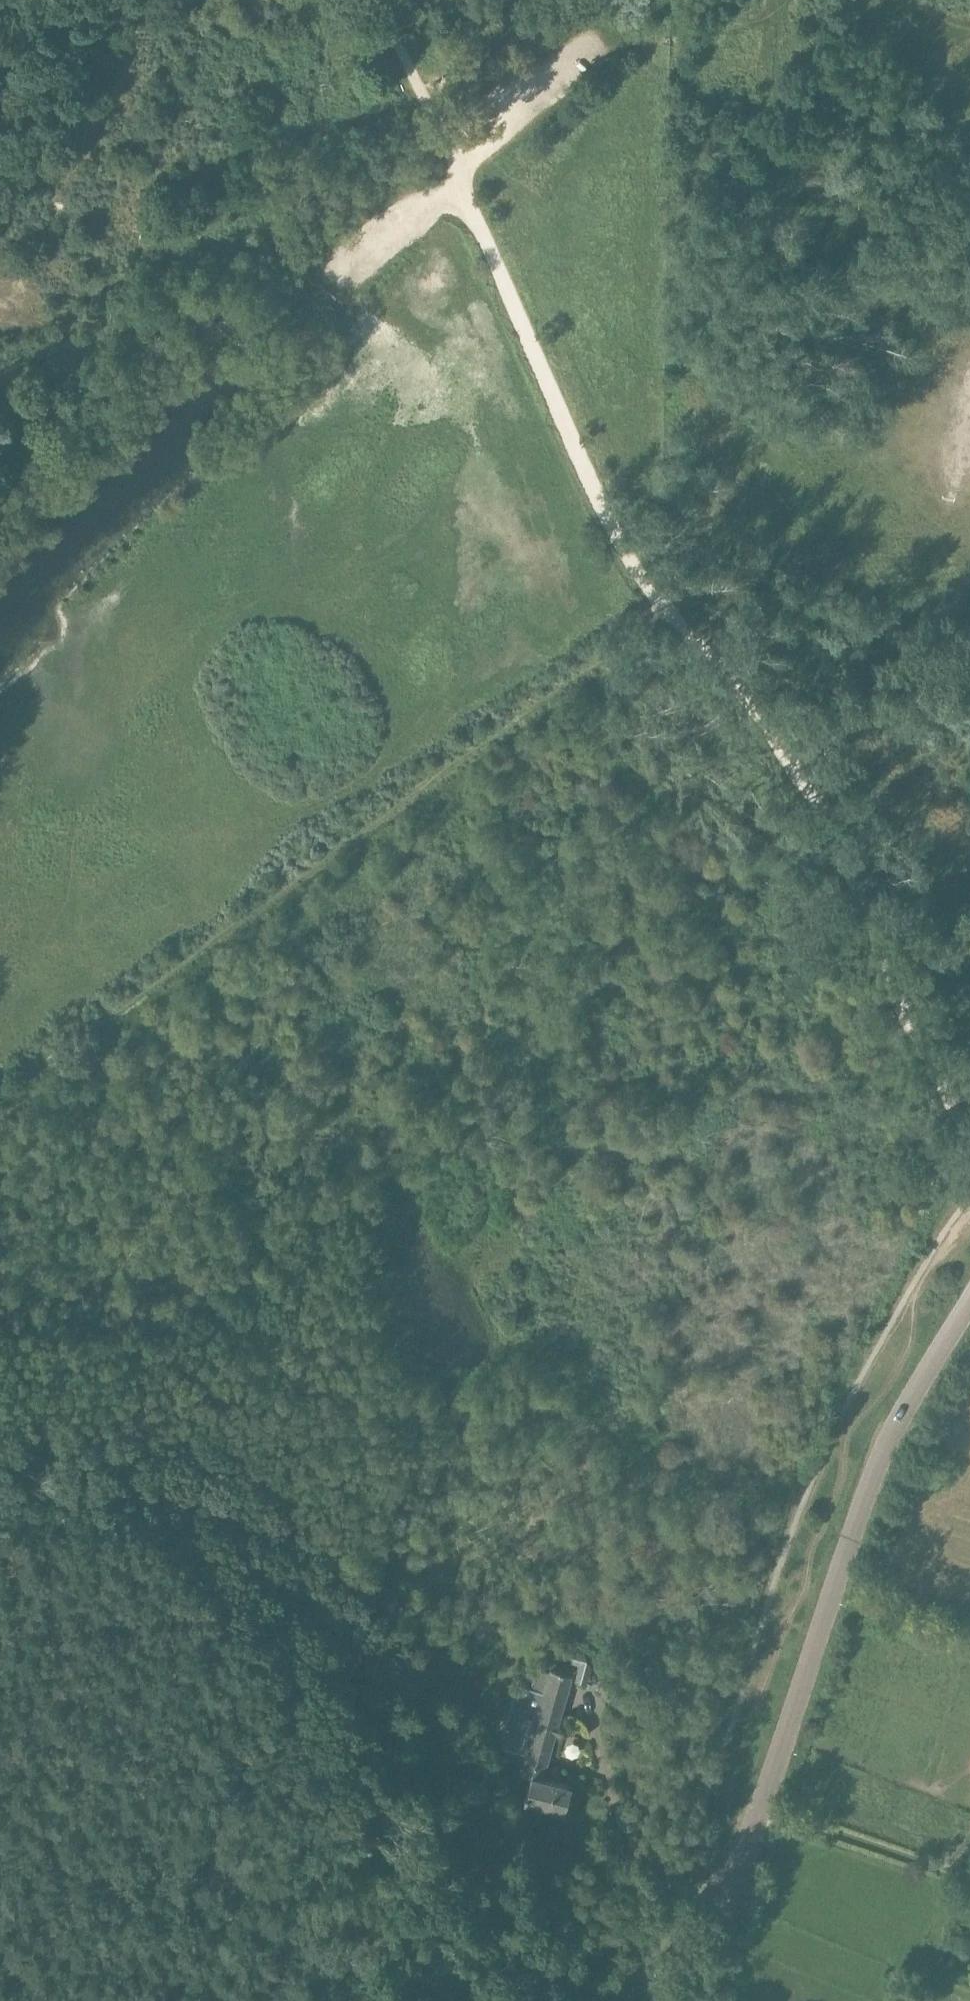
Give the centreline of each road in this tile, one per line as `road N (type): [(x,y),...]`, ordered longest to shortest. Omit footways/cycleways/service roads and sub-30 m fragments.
road 1 (unclassified): [(691,2000),(747,1883),(890,1462),(969,1302)]

